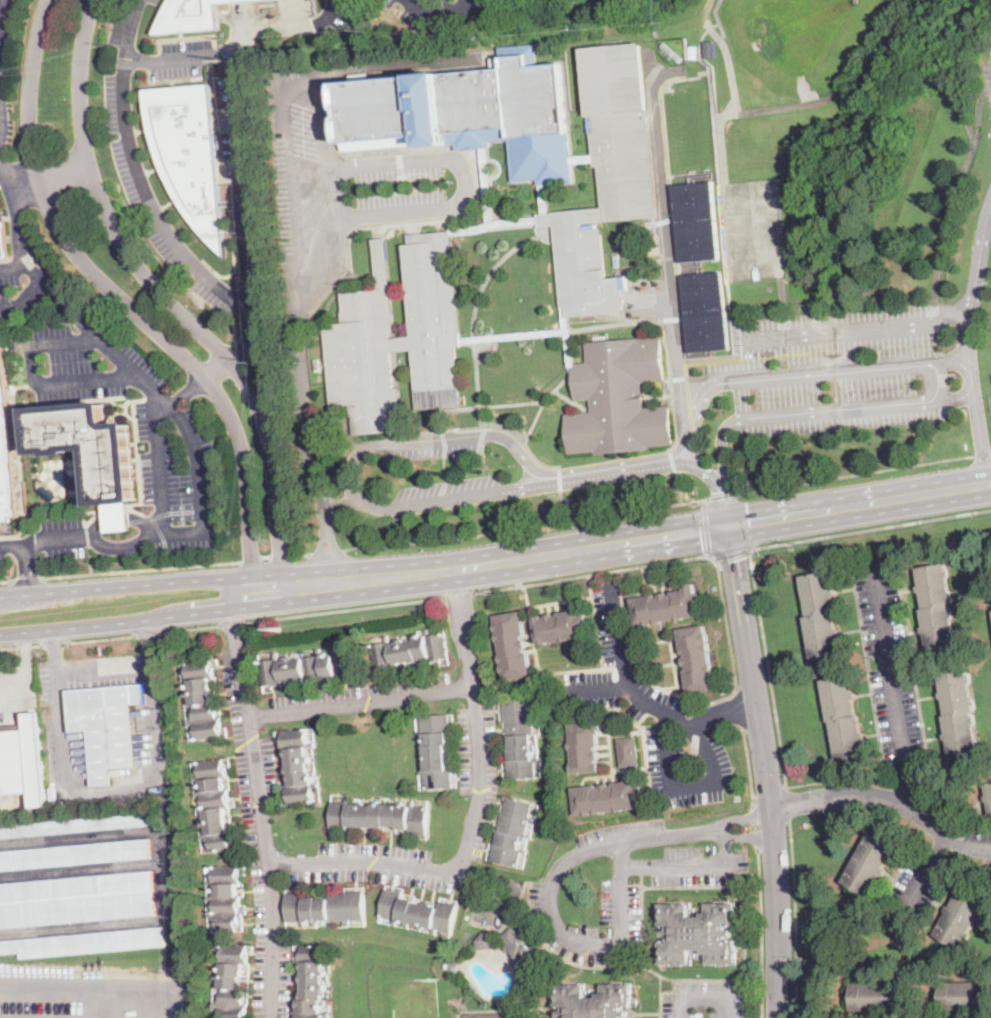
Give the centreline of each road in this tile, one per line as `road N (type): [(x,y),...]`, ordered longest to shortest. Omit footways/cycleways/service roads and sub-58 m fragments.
road 1 (residential): [(47,0),(28,111),(46,202),(75,254),(189,360),(226,408),(241,457),(254,590)]
road 2 (residential): [(284,588),(270,446),(250,389),(138,267),(95,183),(80,96),(92,0)]
road 3 (primary): [(229,592),(457,569),(728,526)]
road 4 (tertiary): [(780,1017),(770,794),(728,526)]
road 5 (residential): [(624,843),(621,947),(565,938),(552,921),(550,890),(556,872),(577,855),(624,843),(772,825)]
road 6 (residential): [(271,1017),(267,864),(229,592)]
road 7 (residential): [(456,872),(480,791),(457,569)]
road 8 (primary): [(728,526),(990,482)]
road 9 (residential): [(756,703),(691,723),(640,694),(622,653),(612,585)]
road 10 (primary): [(0,637),(195,609),(229,592)]
road 11 (residential): [(771,805),(871,793),(953,842),(990,849)]
road 12 (residential): [(473,683),(248,713)]
road 13 (primary): [(229,592),(192,581),(31,592)]
road 14 (residential): [(267,864),(456,872)]

